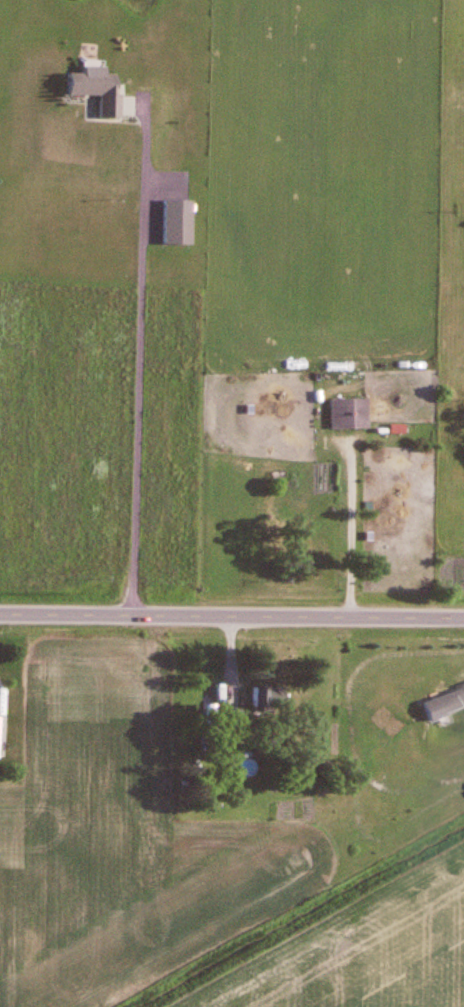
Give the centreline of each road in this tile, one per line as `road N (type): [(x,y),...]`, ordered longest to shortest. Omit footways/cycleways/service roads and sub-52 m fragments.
road 1 (tertiary): [(463,621),(0,618)]

